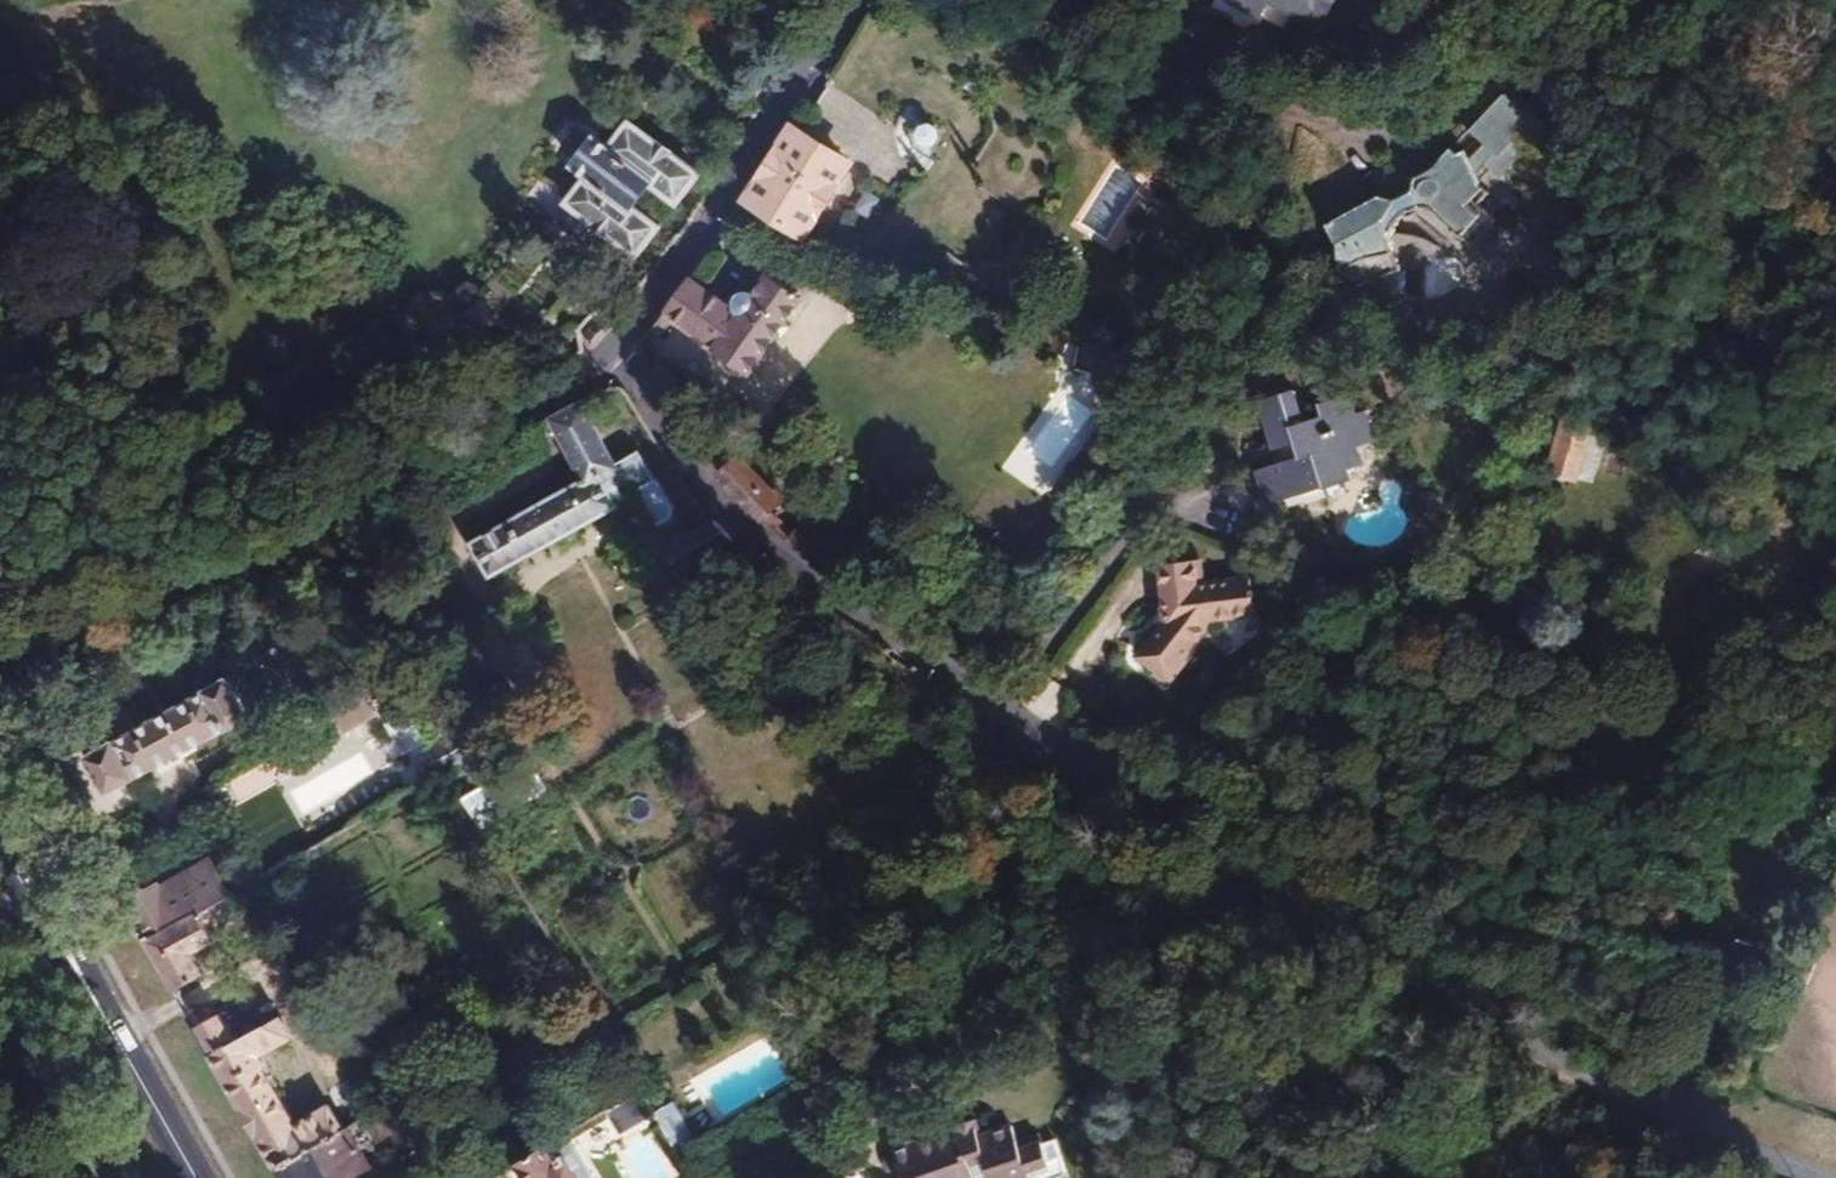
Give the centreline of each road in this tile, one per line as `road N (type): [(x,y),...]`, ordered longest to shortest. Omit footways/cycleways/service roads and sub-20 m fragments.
road 1 (residential): [(1801,1177),(1626,1097),(1242,879),(731,527),(612,352)]
road 2 (residential): [(612,352),(311,512),(0,650)]
road 3 (residential): [(840,0),(612,352)]
road 4 (secondary): [(0,832),(196,1177)]
road 5 (track): [(1653,1109),(1773,829),(1835,778)]

